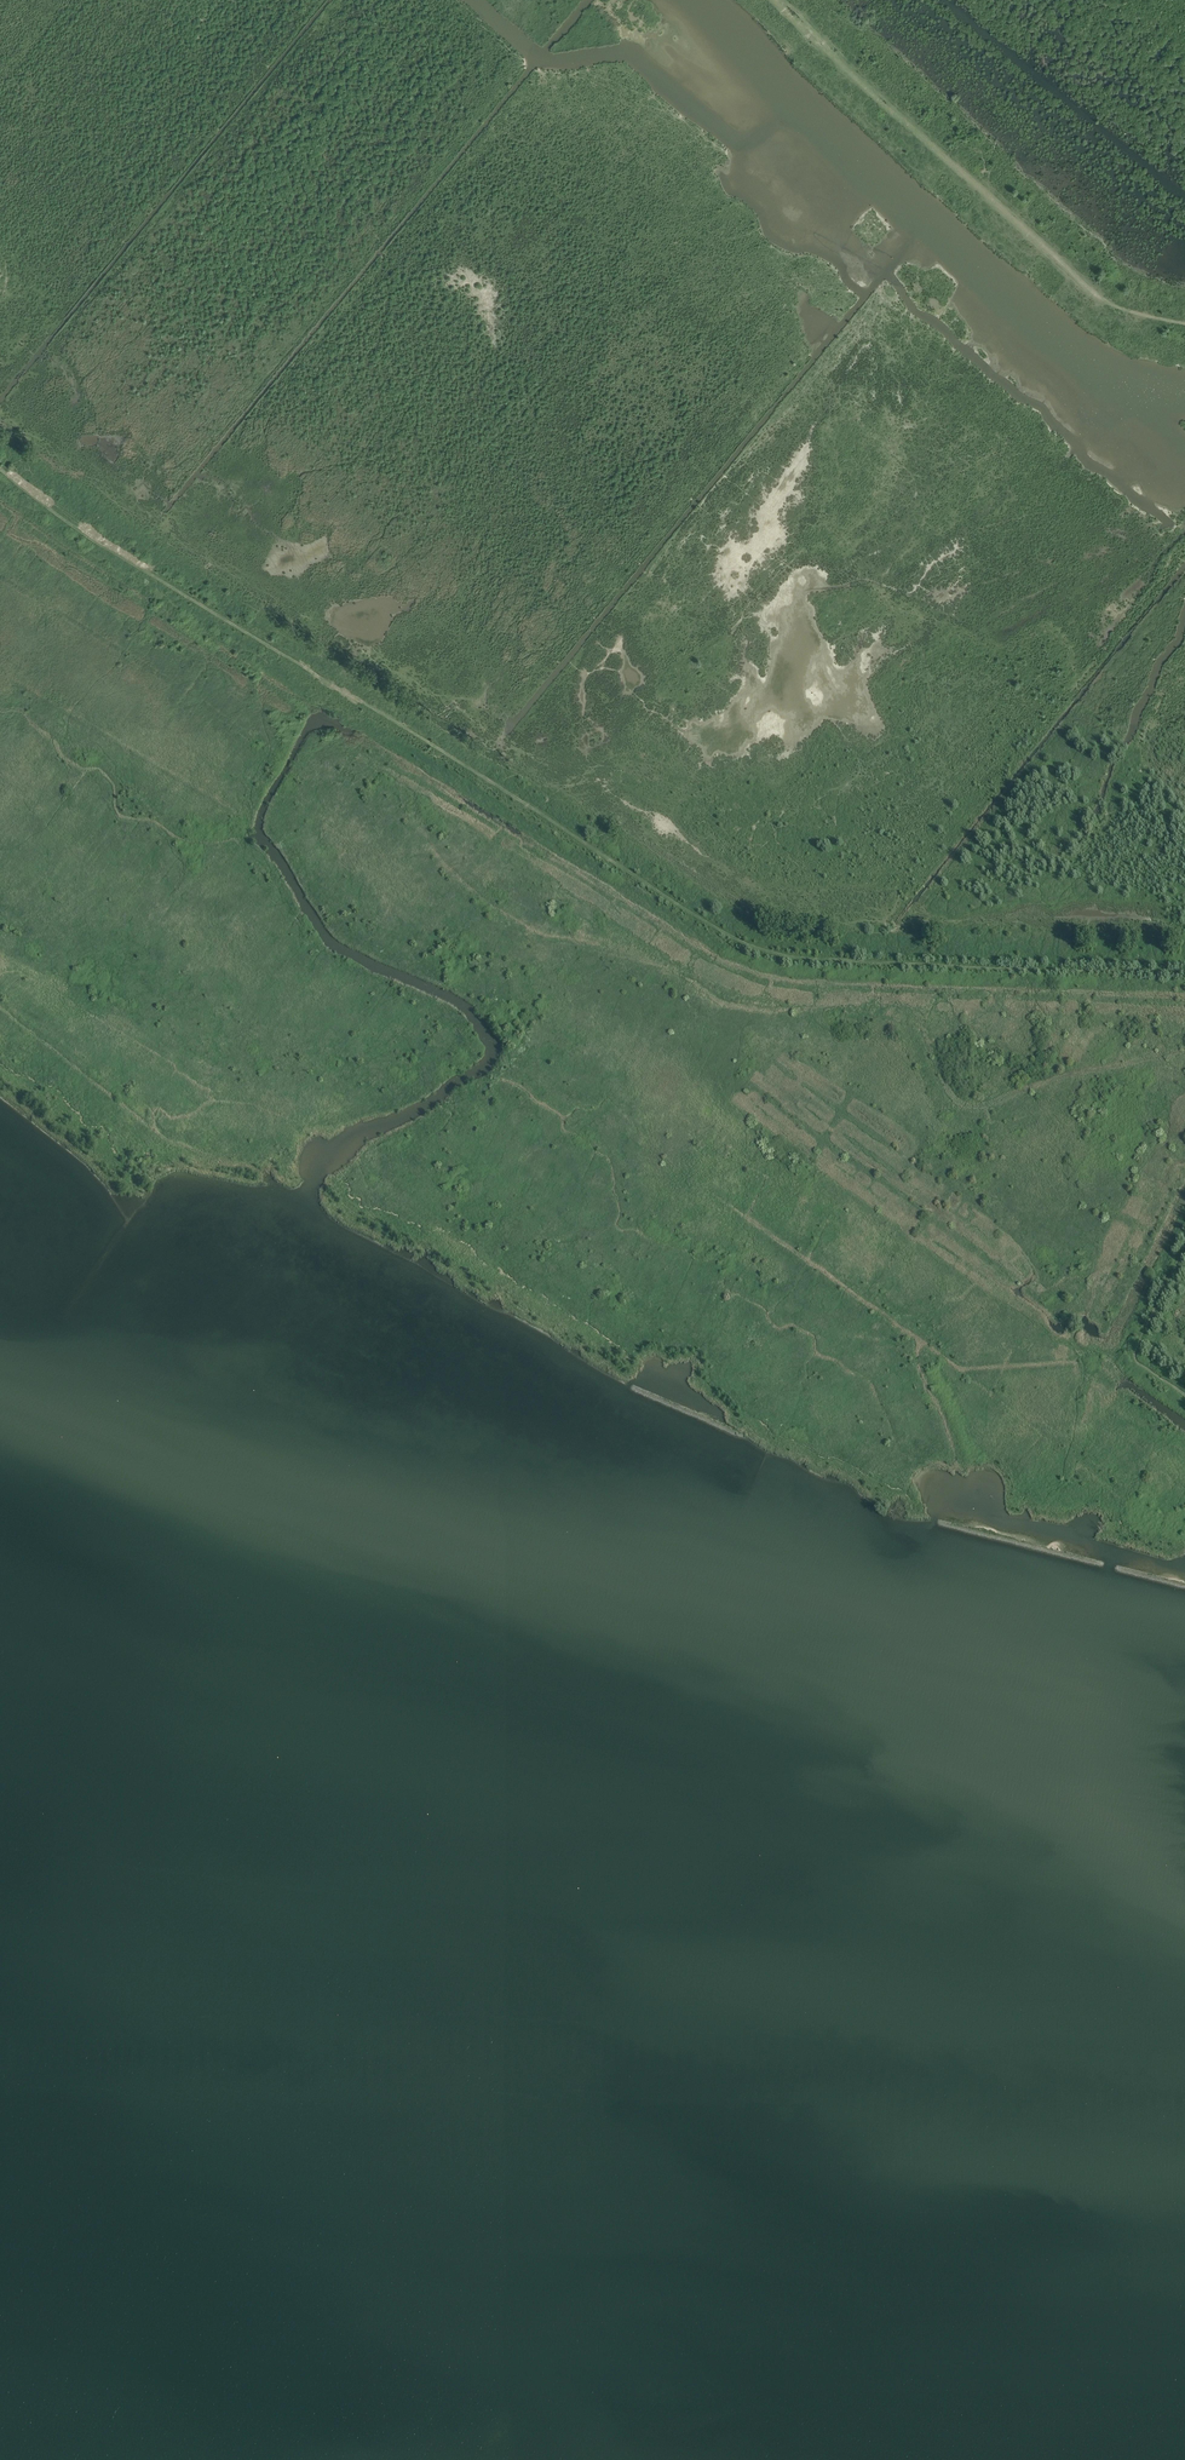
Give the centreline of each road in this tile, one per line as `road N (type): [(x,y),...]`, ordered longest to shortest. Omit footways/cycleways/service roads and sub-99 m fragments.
road 1 (track): [(0,473),(110,550),(731,937),(832,960),(1184,974)]
road 2 (track): [(1184,323),(1126,310),(1087,288),(777,0)]
road 3 (track): [(1184,1247),(1133,1358),(1184,1396)]

